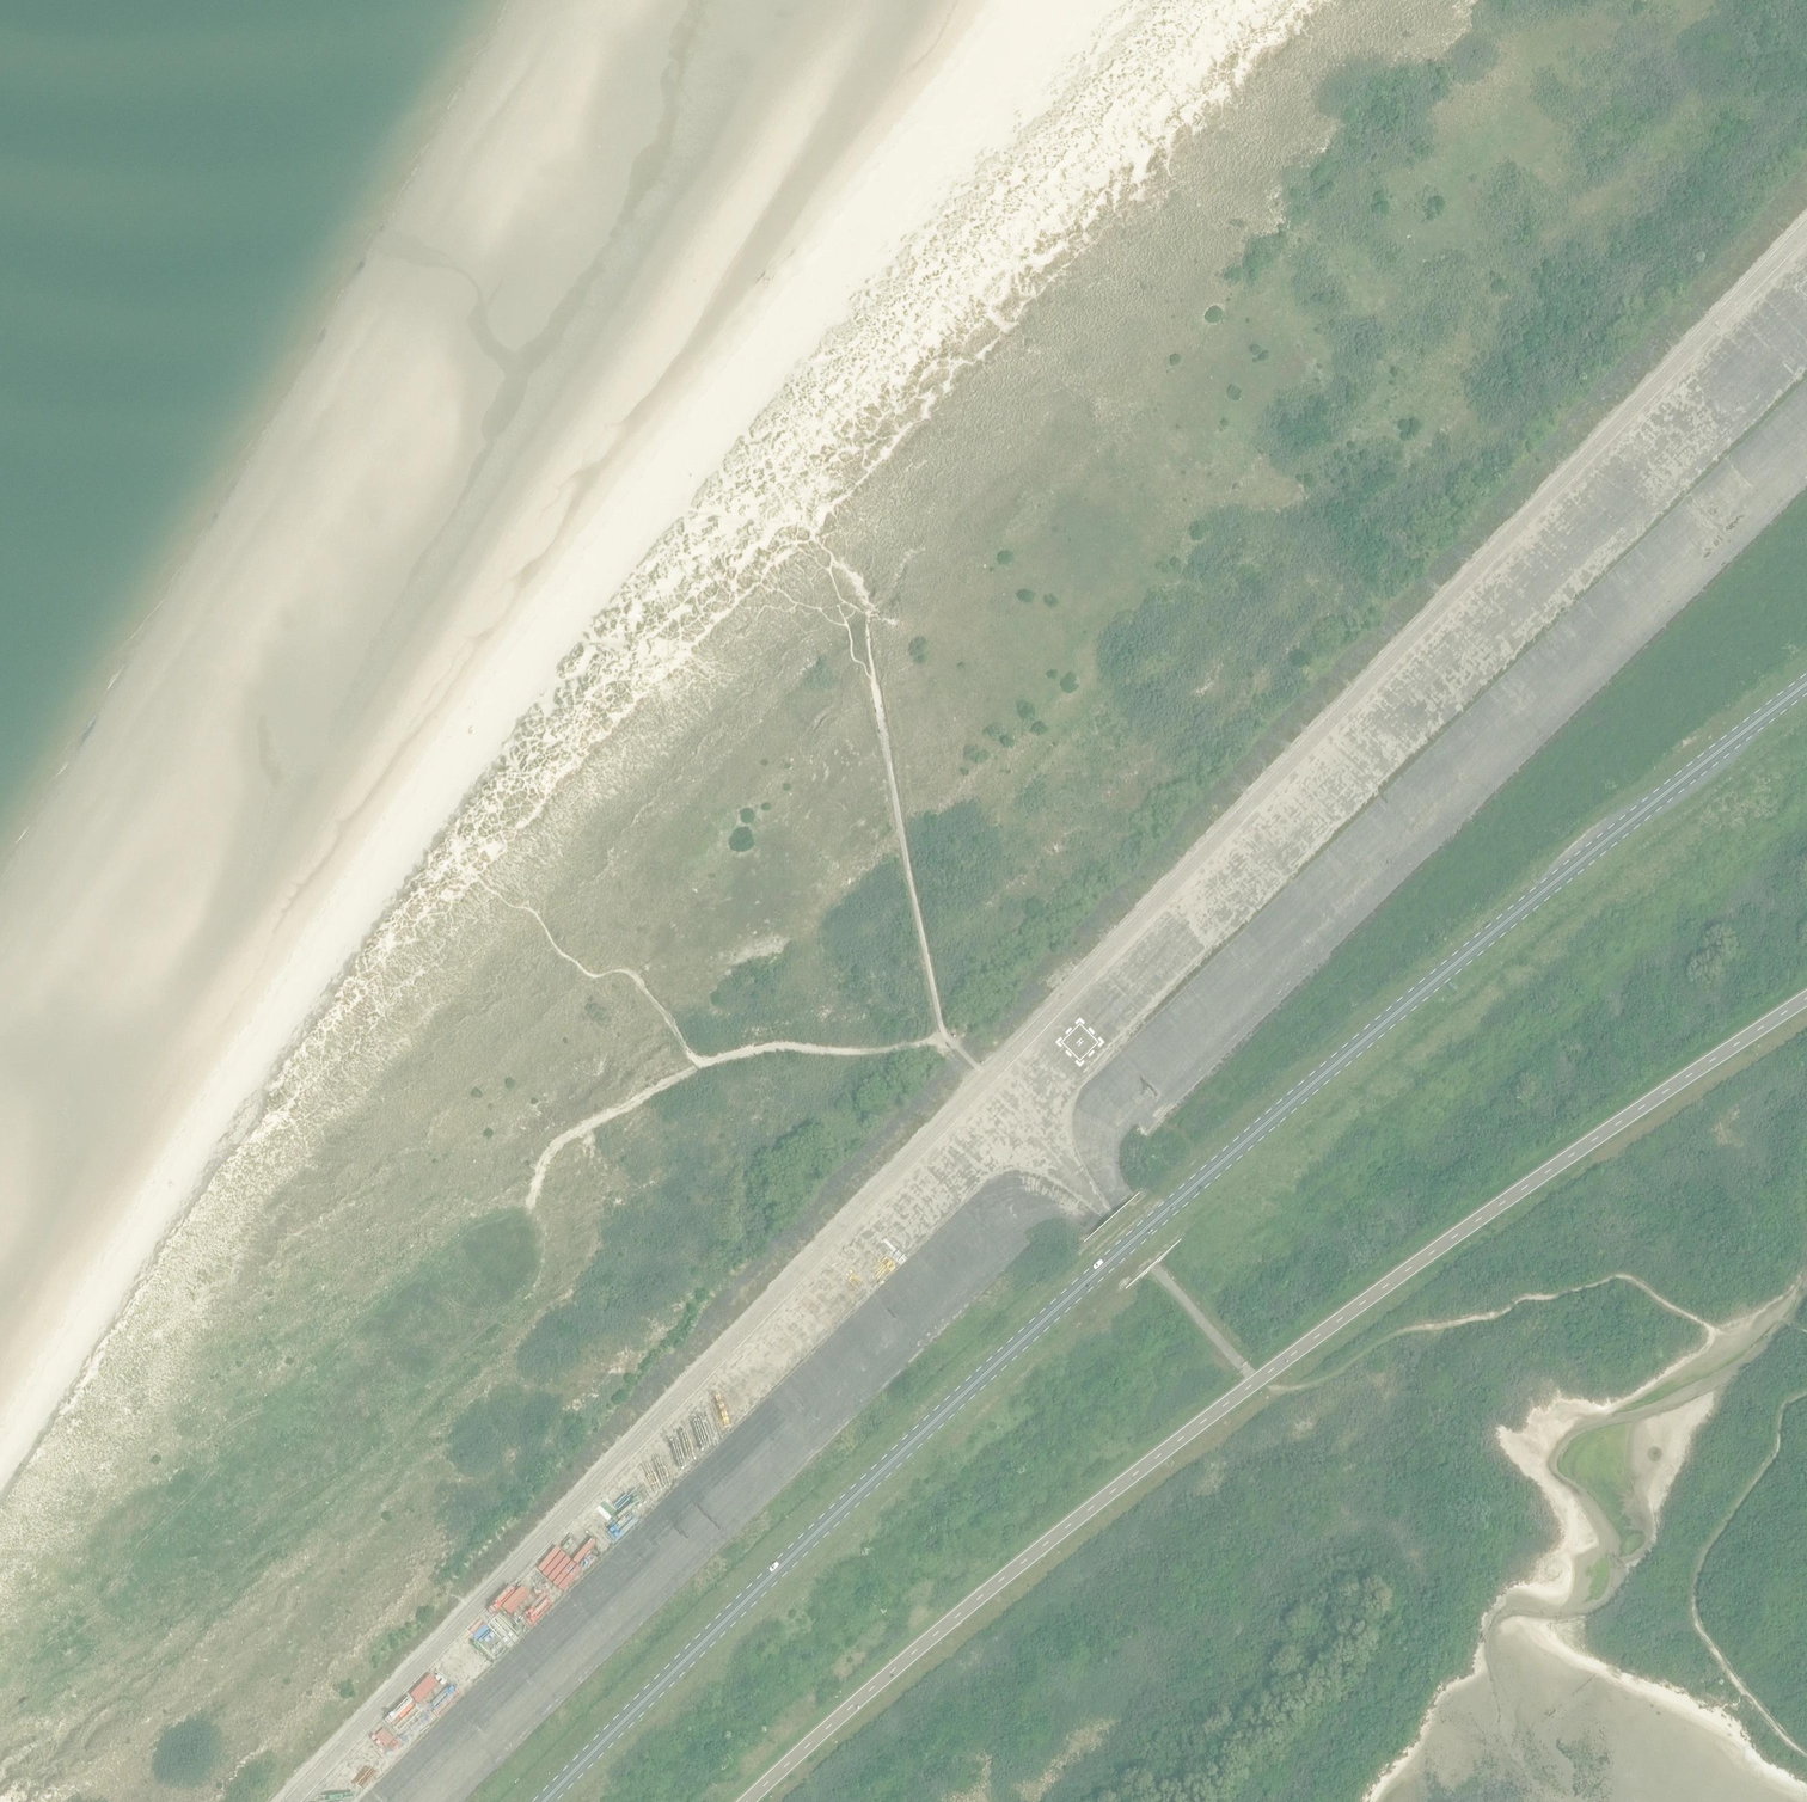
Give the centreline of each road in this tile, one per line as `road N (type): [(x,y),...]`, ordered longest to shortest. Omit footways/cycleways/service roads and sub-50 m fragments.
road 1 (primary): [(537,1801),(801,1542),(1193,1180),(1603,836),(1806,680)]
road 2 (unclassified): [(988,1078),(1806,221)]
road 3 (unclassified): [(291,1801),(988,1078)]
road 4 (unclassified): [(1254,1381),(1806,998)]
road 5 (unclassified): [(746,1801),(1052,1537),(1254,1381)]
road 6 (track): [(947,1036),(855,1050),(776,1043),(703,1060),(673,1033),(634,971),(585,973),(526,903),(417,801)]
road 7 (track): [(988,1078),(941,1026),(876,695)]
road 8 (unclassified): [(1254,1381),(988,1078)]

